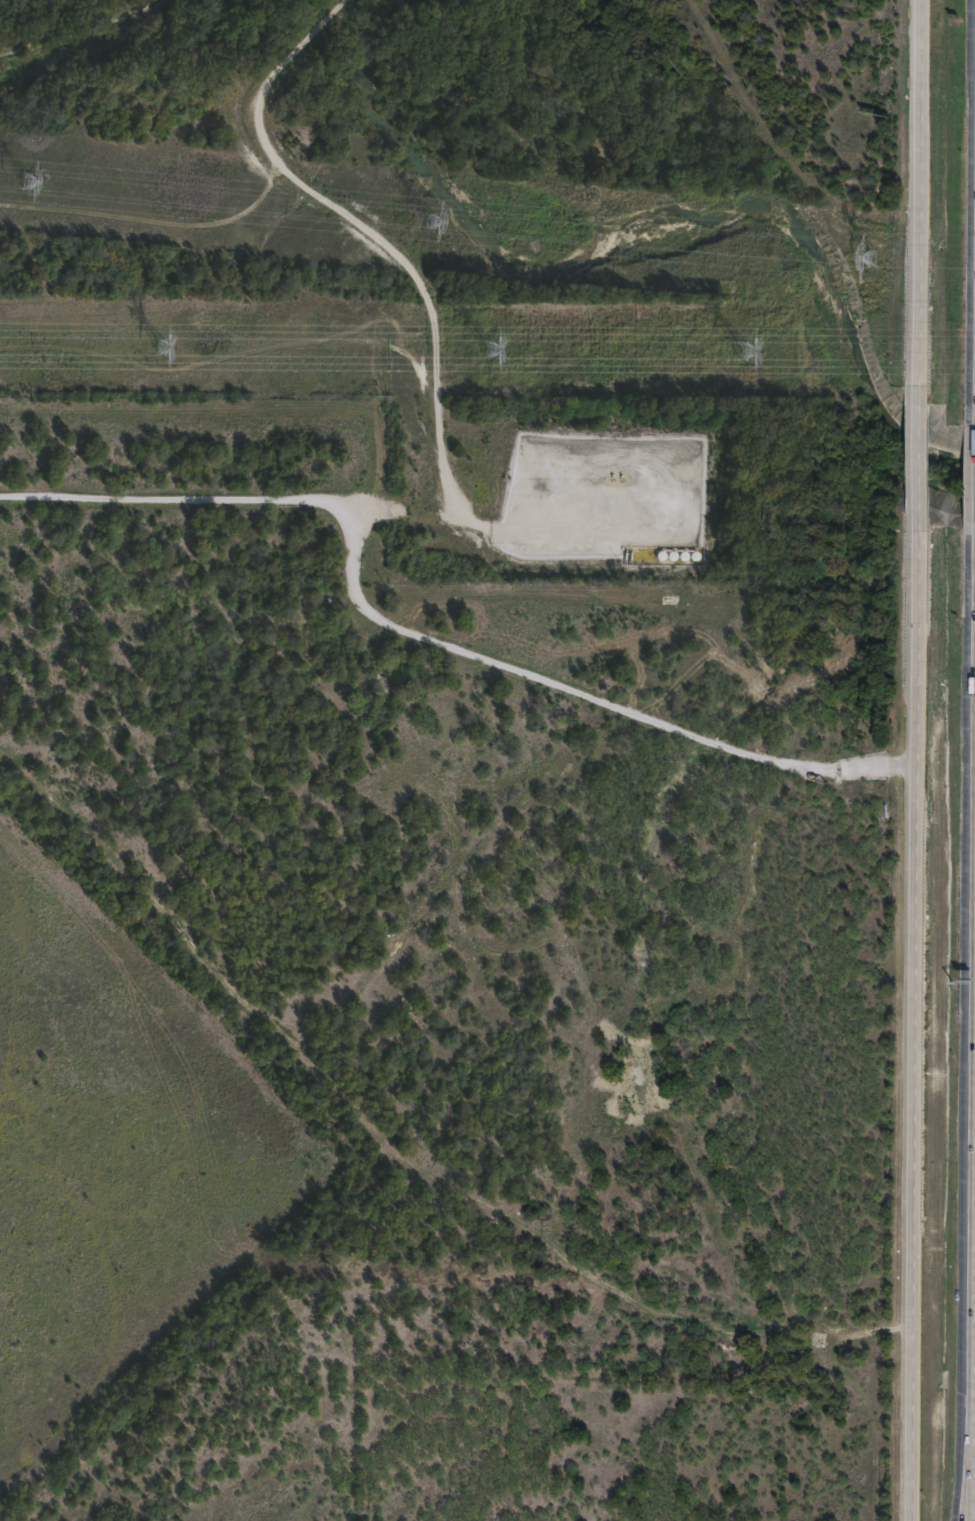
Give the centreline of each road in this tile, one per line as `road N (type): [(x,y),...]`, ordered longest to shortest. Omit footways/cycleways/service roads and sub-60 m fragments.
road 1 (secondary): [(921,515),(909,1520)]
road 2 (secondary): [(920,0),(920,386)]
road 3 (secondary): [(920,386),(921,515)]

